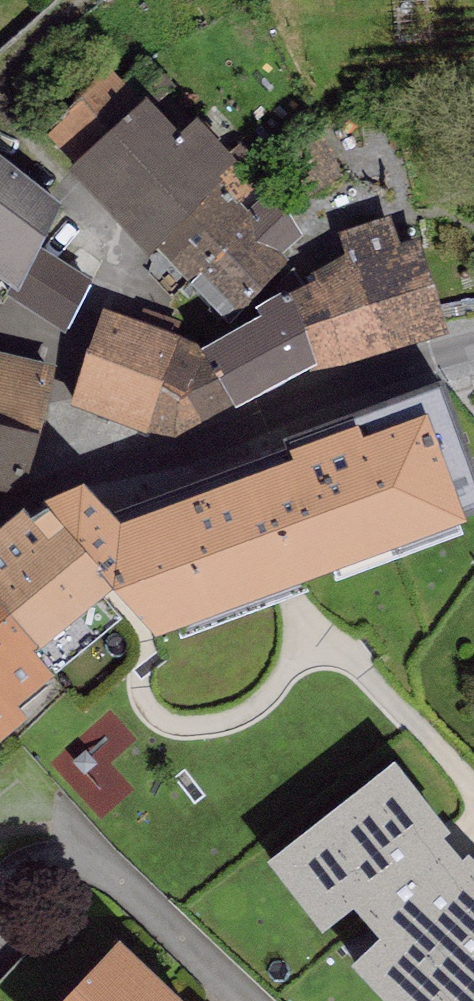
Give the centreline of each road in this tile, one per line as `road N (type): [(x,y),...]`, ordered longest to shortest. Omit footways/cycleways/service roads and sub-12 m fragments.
road 1 (residential): [(0,519),(54,486),(473,353)]

